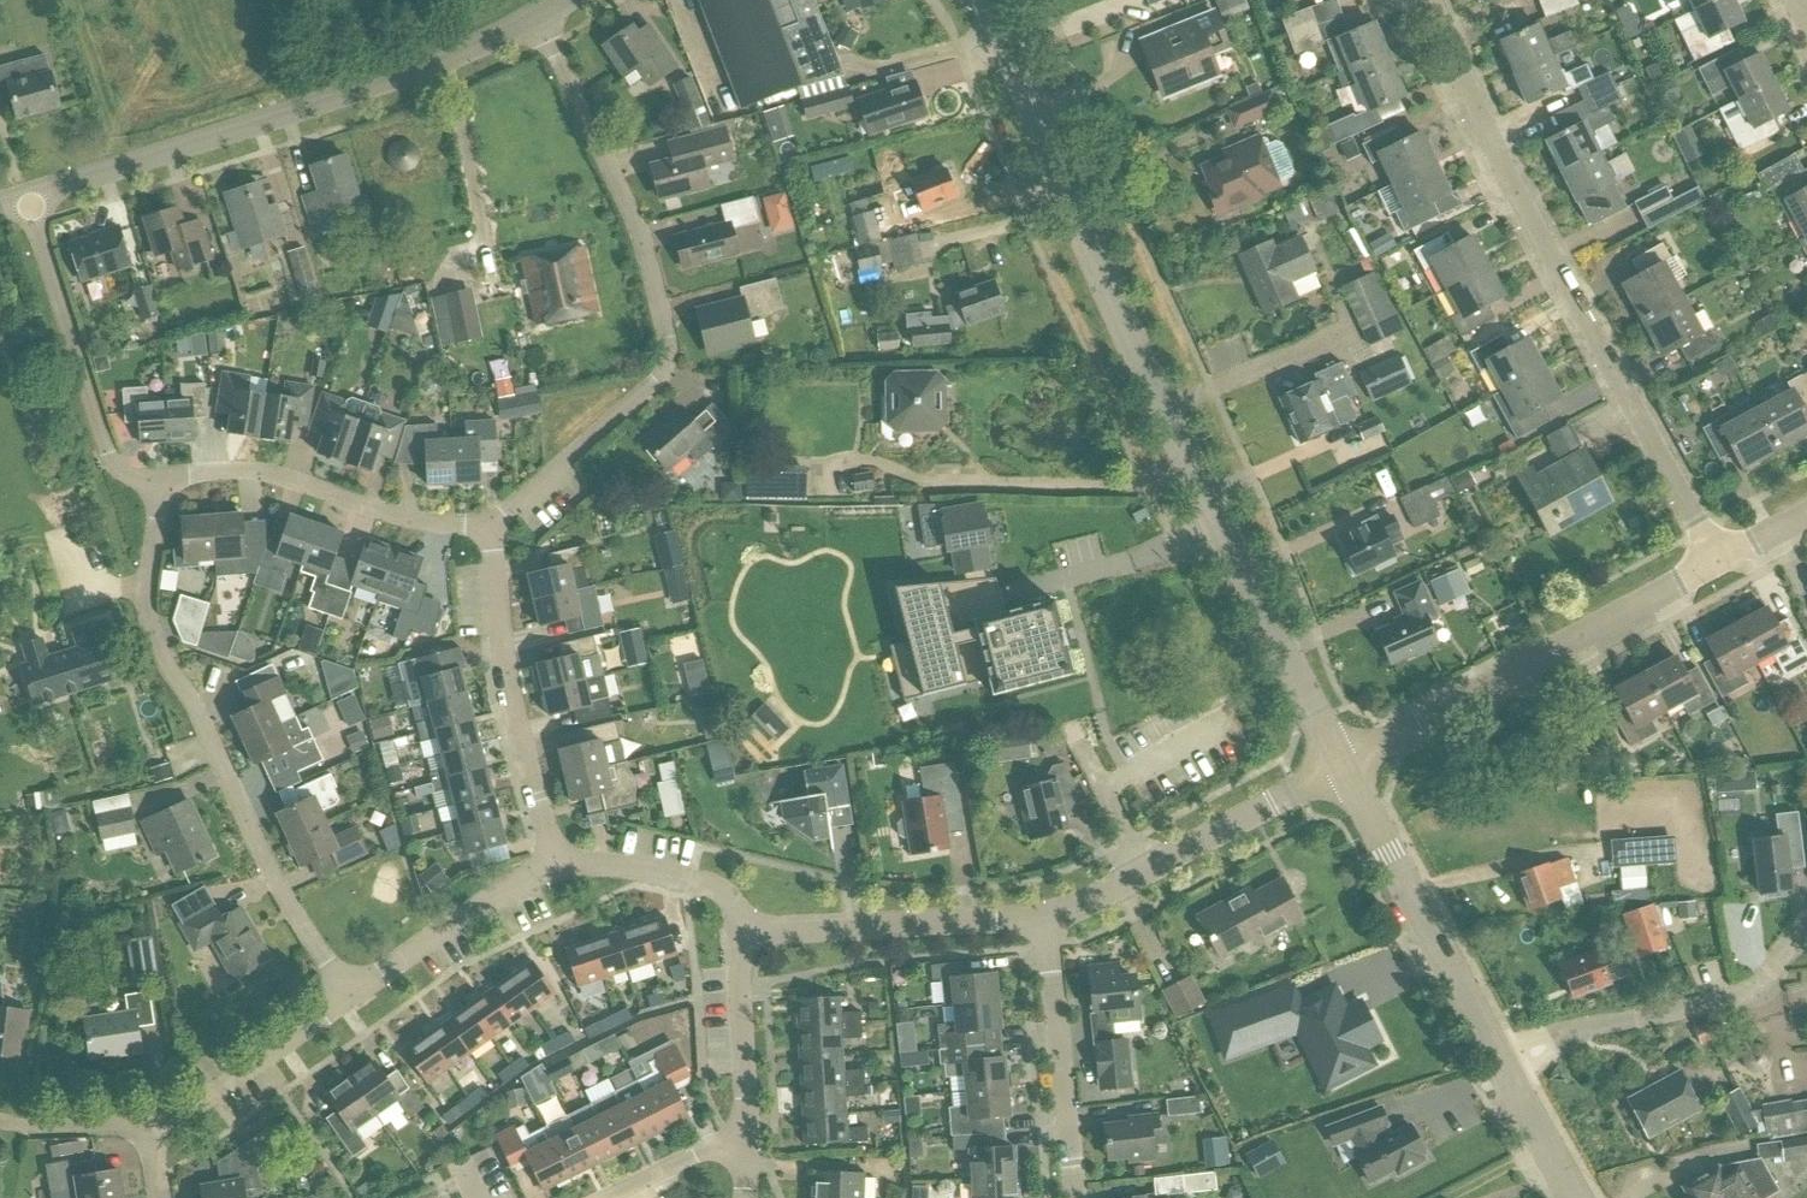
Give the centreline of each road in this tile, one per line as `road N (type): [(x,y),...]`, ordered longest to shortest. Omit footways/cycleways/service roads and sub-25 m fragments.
road 1 (tertiary): [(1342,764),(1155,399),(989,0)]
road 2 (residential): [(1721,558),(1531,234),(1435,0)]
road 3 (residential): [(486,530),(664,376),(671,361),(659,287),(632,211),(539,18)]
road 4 (residential): [(165,478),(146,581),(155,639),(310,941),(349,994)]
road 5 (unclassified): [(24,202),(335,105),(442,66),(539,18)]
road 6 (residential): [(1342,764),(1721,558)]
road 7 (residential): [(1497,1057),(1588,1029),(1730,1002),(1768,981),(1806,932)]
road 8 (residential): [(555,865),(510,691),(486,530)]
road 9 (residential): [(1342,764),(1046,917)]
road 10 (residential): [(24,202),(109,458),(135,479),(165,478)]
road 11 (tertiary): [(1497,1057),(1342,764)]
road 12 (residential): [(165,478),(240,467),(486,530)]
road 13 (residential): [(1046,917),(738,933)]
road 14 (residential): [(1075,1197),(1046,917)]
road 15 (residential): [(555,865),(349,994)]
road 16 (residential): [(349,994),(155,1125)]
road 17 (residential): [(738,933),(727,896),(711,885),(596,863),(555,865)]
road 18 (residential): [(743,1136),(738,933)]
road 19 (tertiary): [(1576,1197),(1497,1057)]
road 20 (residential): [(608,1197),(743,1136)]
road 21 (residential): [(155,1125),(29,1124)]

